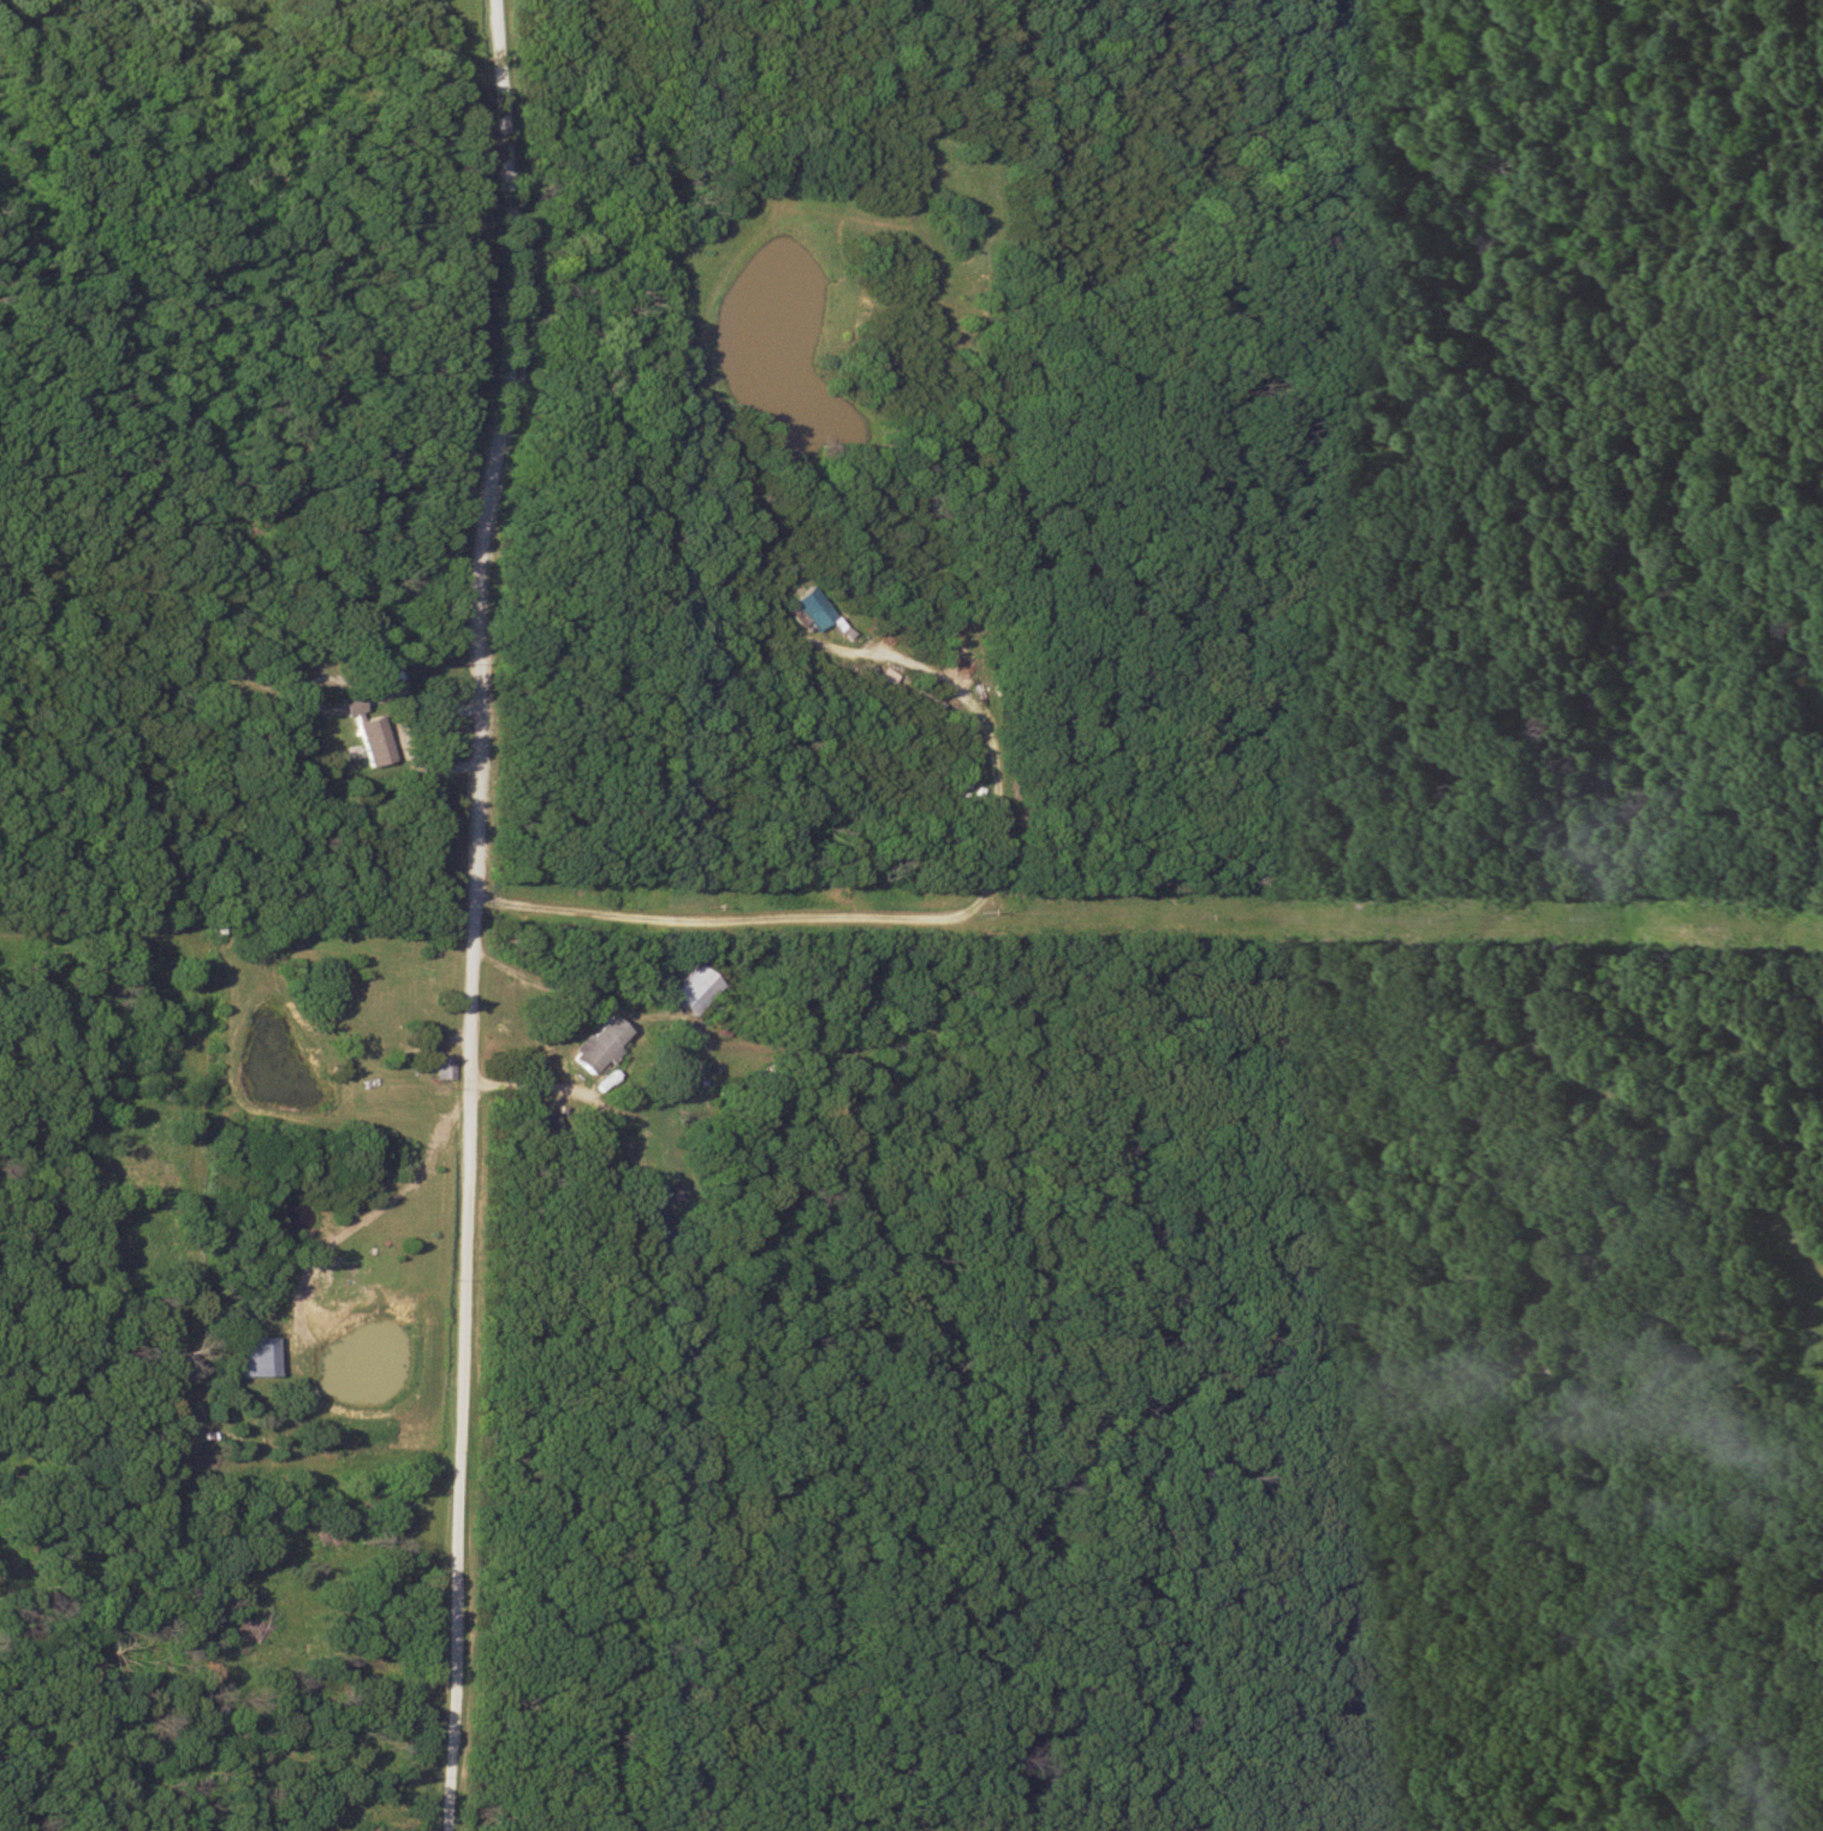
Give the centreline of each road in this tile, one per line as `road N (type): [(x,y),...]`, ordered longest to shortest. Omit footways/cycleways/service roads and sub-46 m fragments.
road 1 (residential): [(461,1830),(477,588),(516,365),(503,0)]

